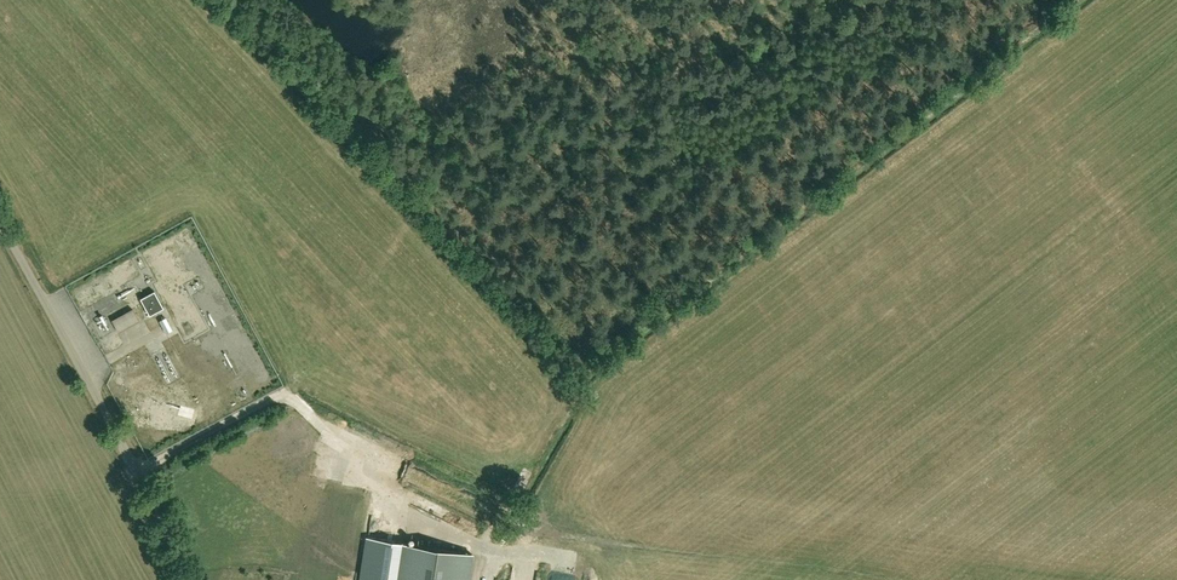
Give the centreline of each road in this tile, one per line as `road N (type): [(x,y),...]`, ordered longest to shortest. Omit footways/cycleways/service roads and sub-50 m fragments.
road 1 (unclassified): [(198,579),(0,214)]

